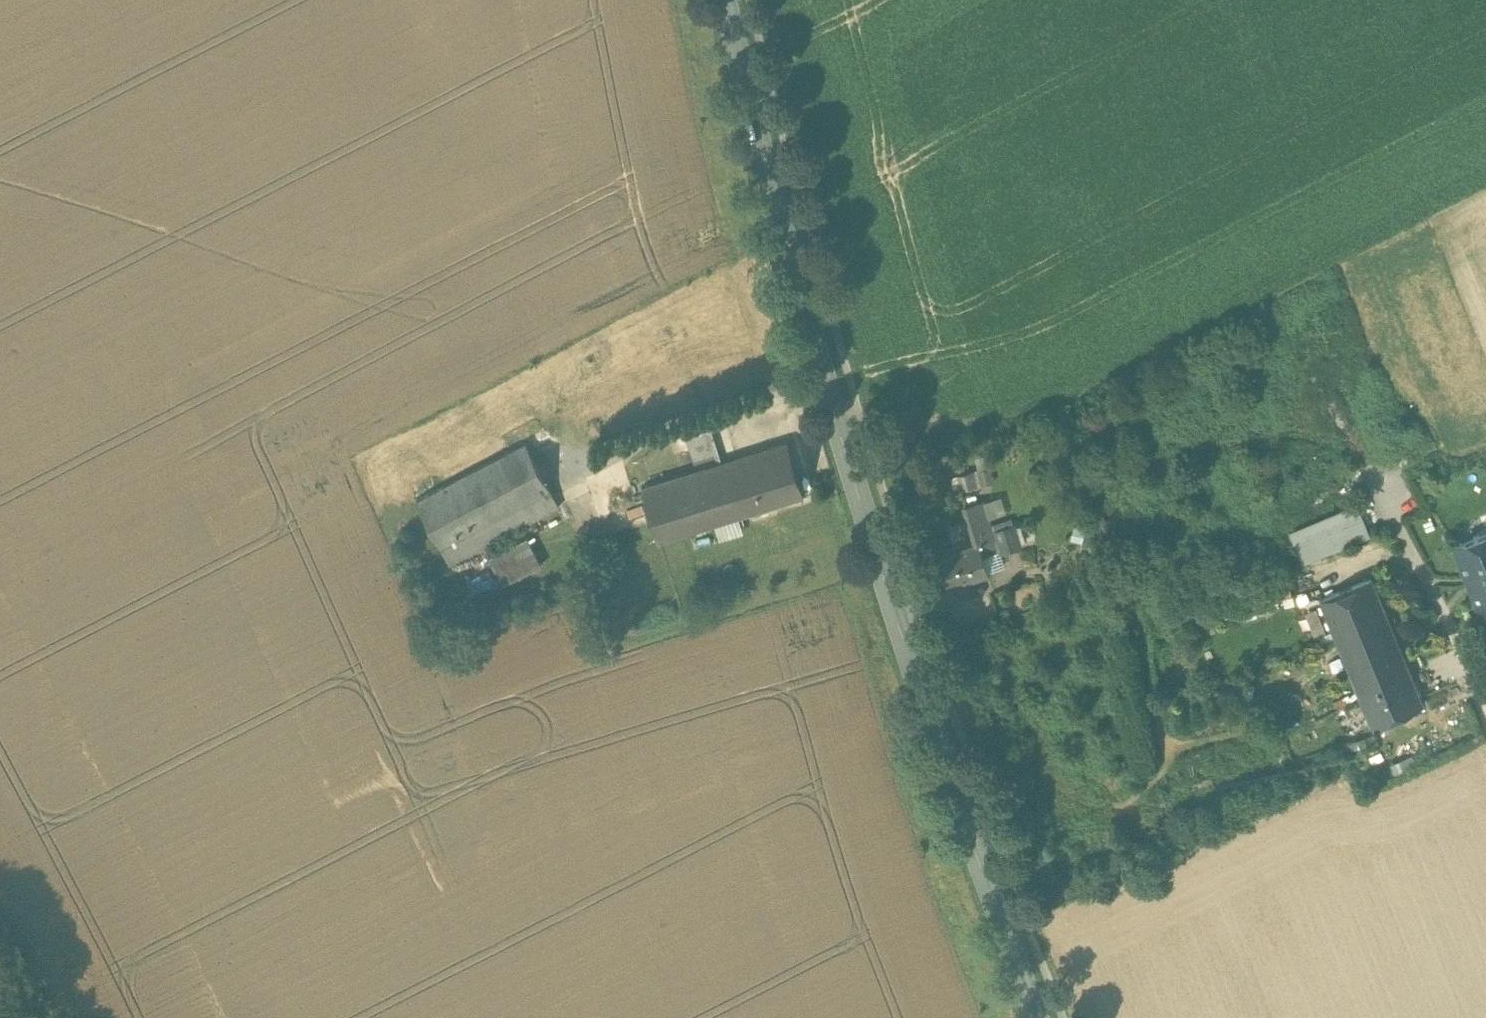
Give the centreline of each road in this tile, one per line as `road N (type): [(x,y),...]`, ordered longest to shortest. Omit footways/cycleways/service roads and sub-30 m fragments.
road 1 (secondary): [(1036,1017),(905,658),(726,0)]

